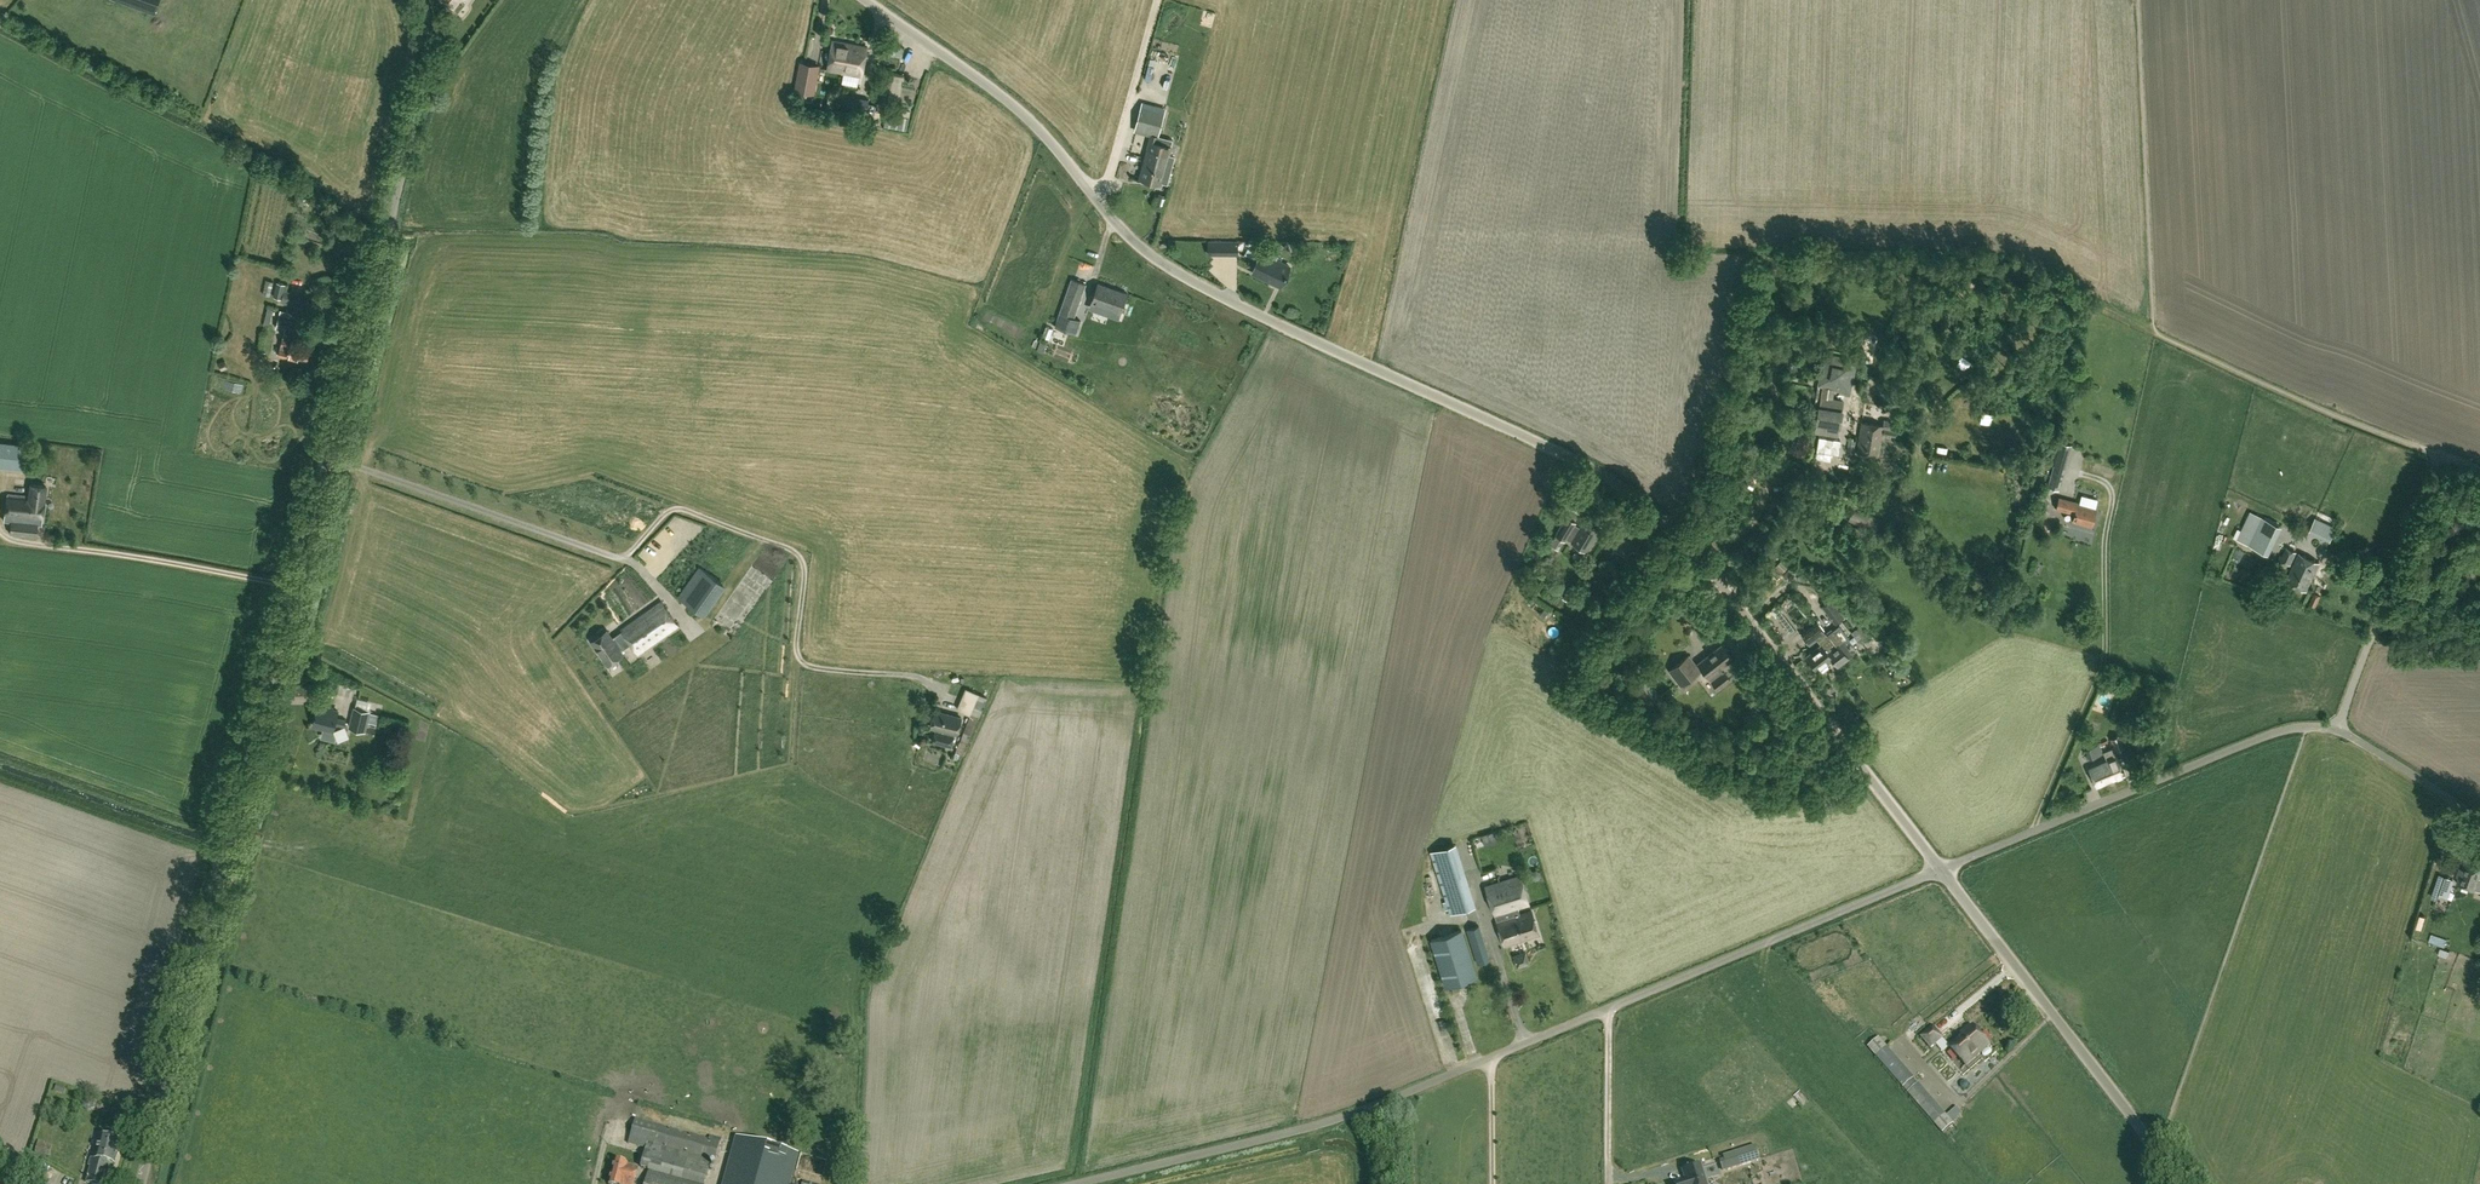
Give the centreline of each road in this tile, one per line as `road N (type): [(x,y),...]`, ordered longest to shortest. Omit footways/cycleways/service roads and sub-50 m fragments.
road 1 (tertiary): [(144,1183),(426,57),(421,0)]
road 2 (unclassified): [(1938,868),(1663,521),(1517,433),(1192,286),(1165,270),(1098,198)]
road 3 (unclassified): [(1120,1183),(1330,1131),(1938,868)]
road 4 (unclassified): [(2479,819),(2350,734),(2308,726),(1938,868)]
road 5 (unclassified): [(2156,1147),(1938,868)]
road 6 (unclassified): [(868,0),(1029,118),(1098,198)]
road 7 (track): [(2339,729),(2437,452)]

